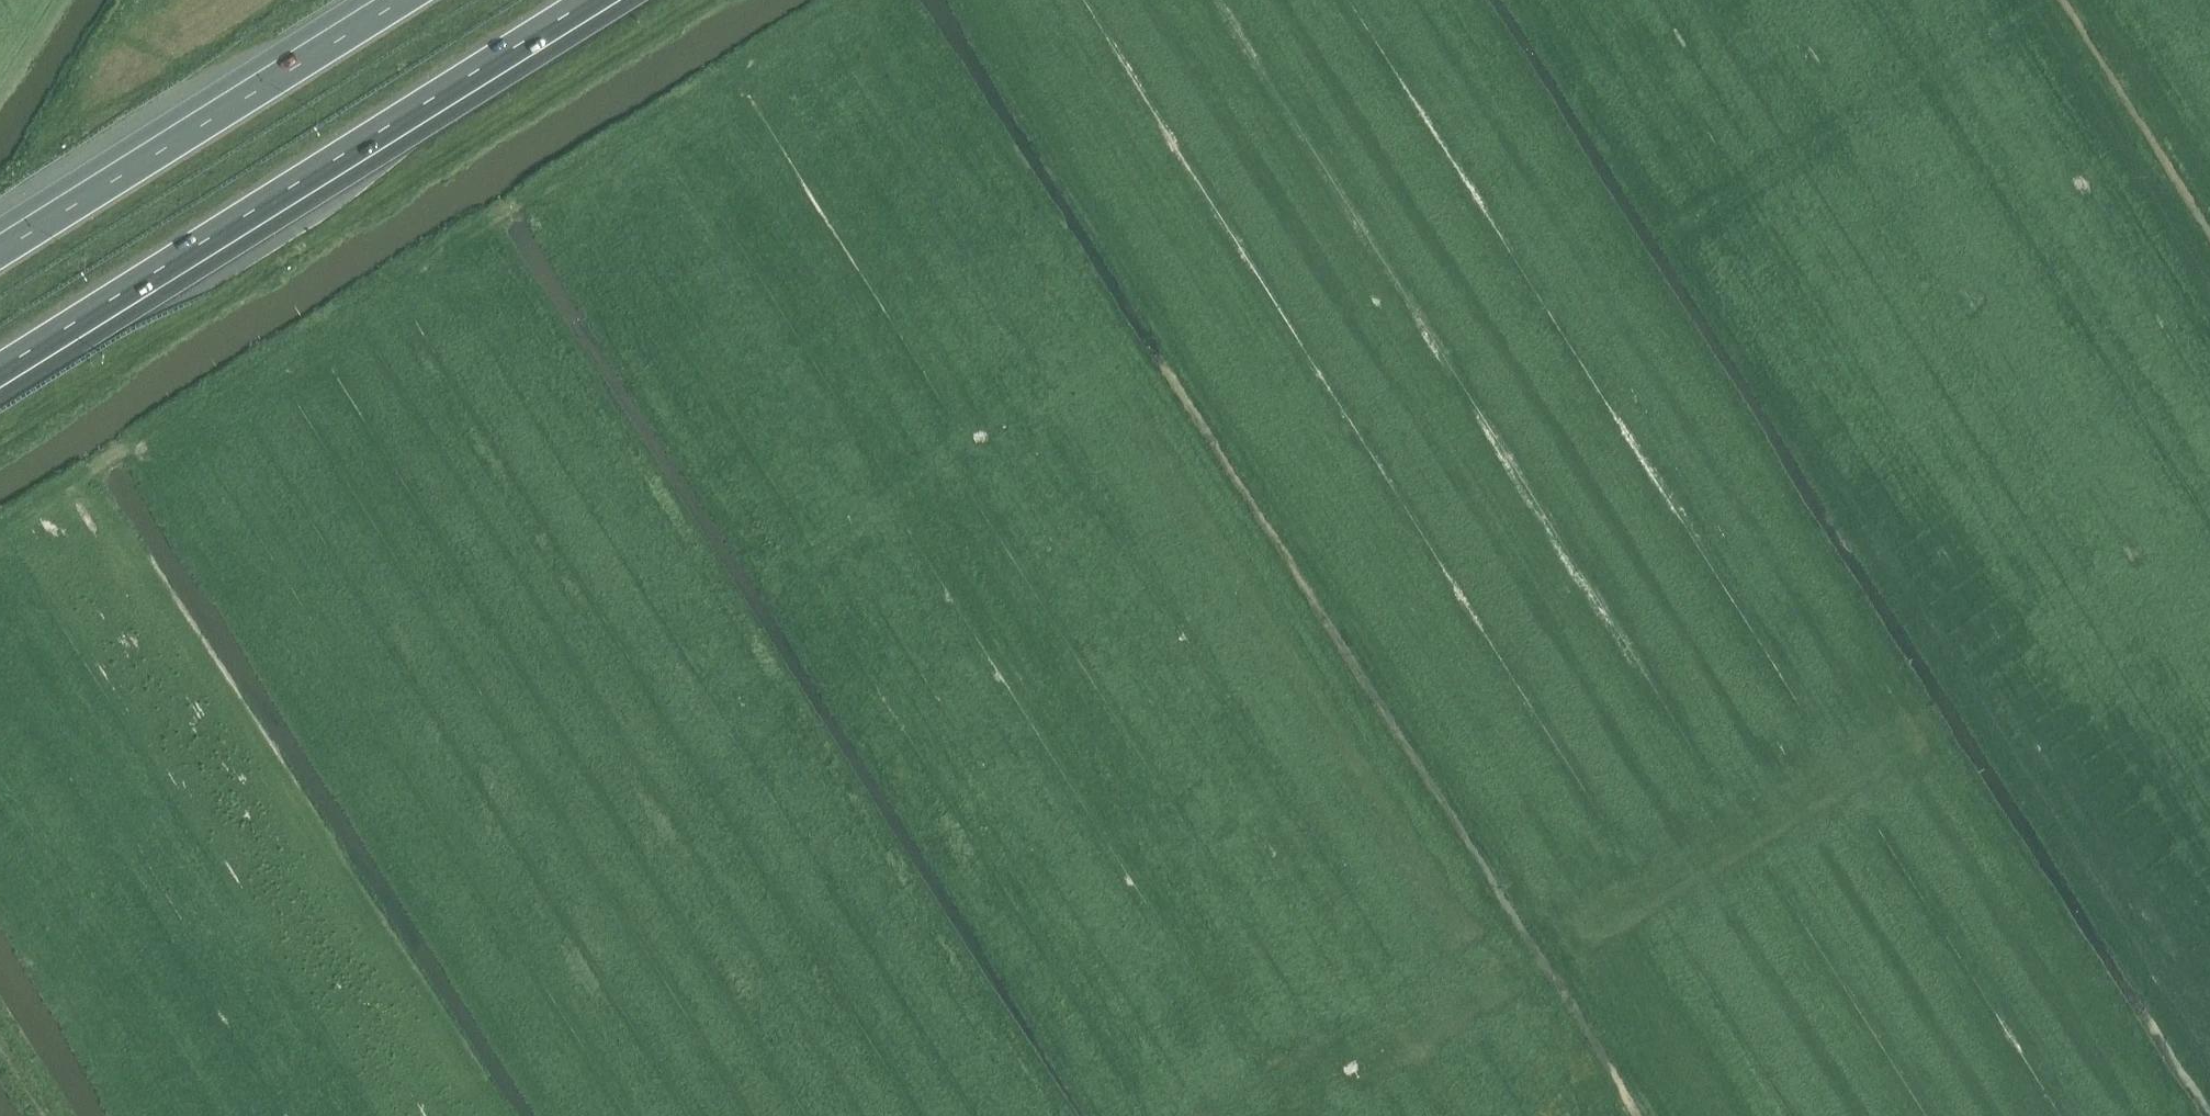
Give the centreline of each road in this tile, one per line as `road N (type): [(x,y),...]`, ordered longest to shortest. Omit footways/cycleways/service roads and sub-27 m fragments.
road 1 (motorway): [(0,381),(609,0)]
road 2 (motorway): [(405,0),(0,253)]

